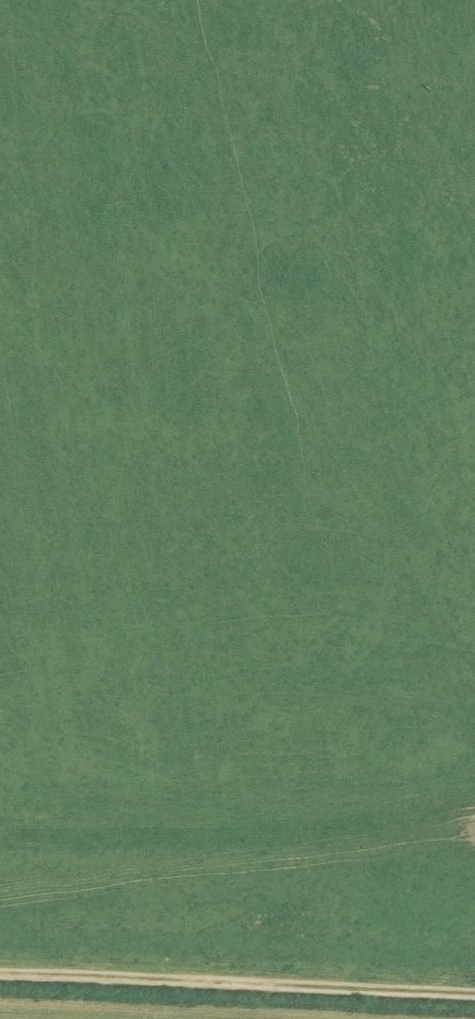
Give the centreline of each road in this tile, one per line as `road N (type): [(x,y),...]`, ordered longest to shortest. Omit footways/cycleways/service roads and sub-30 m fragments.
road 1 (track): [(0,976),(474,996)]

